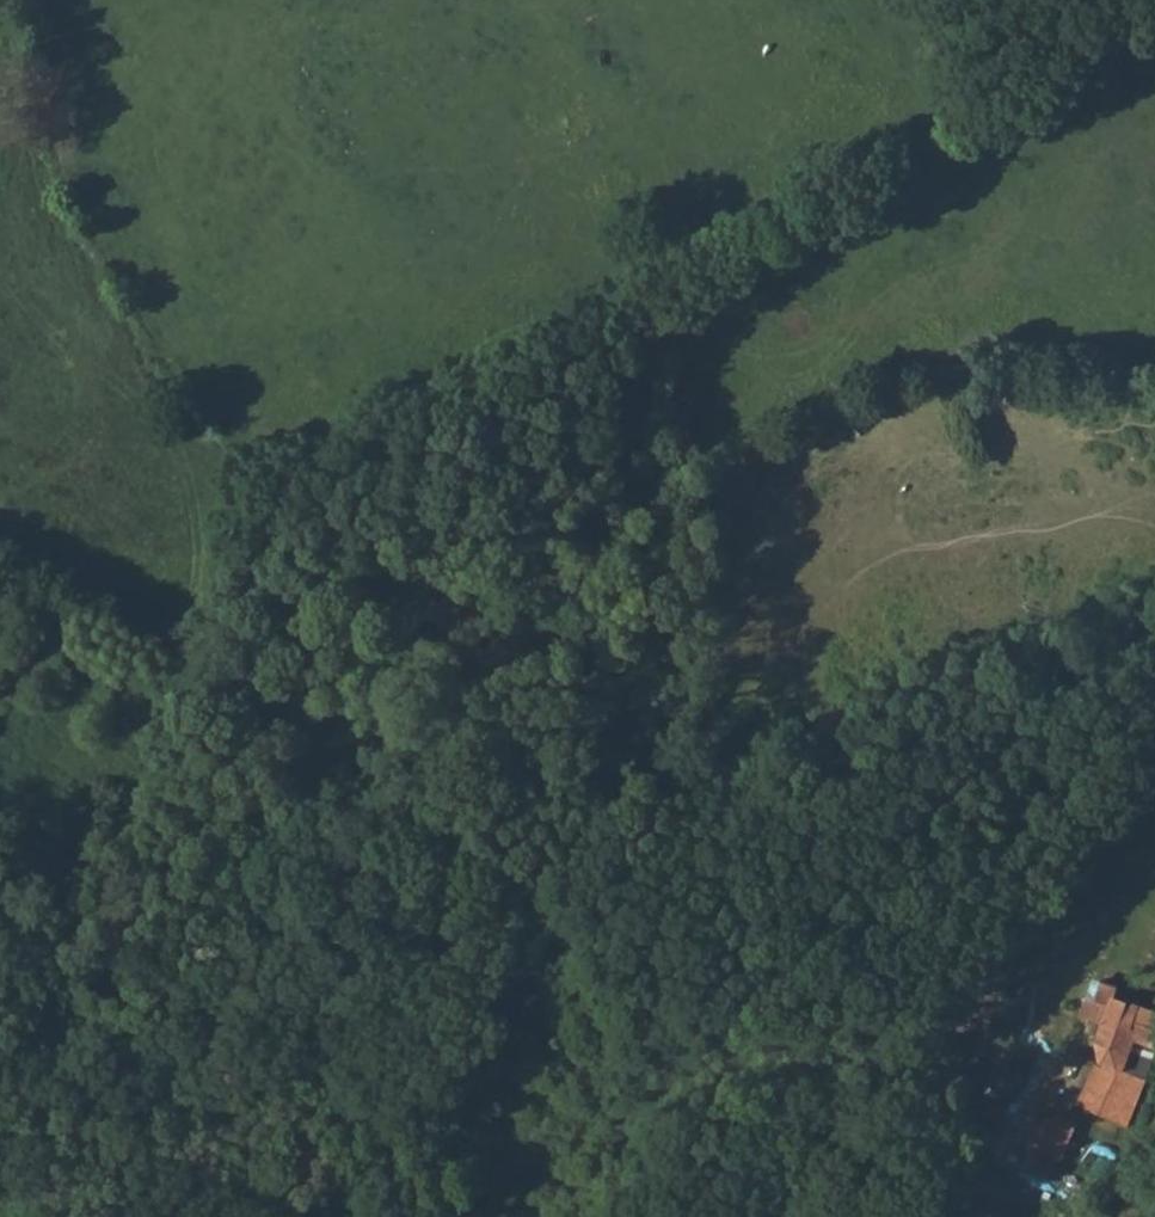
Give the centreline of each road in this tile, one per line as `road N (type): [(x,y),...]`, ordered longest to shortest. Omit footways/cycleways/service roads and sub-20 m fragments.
road 1 (residential): [(765,1216),(1014,993),(1154,784)]
road 2 (track): [(110,1216),(51,1116),(0,1129)]

